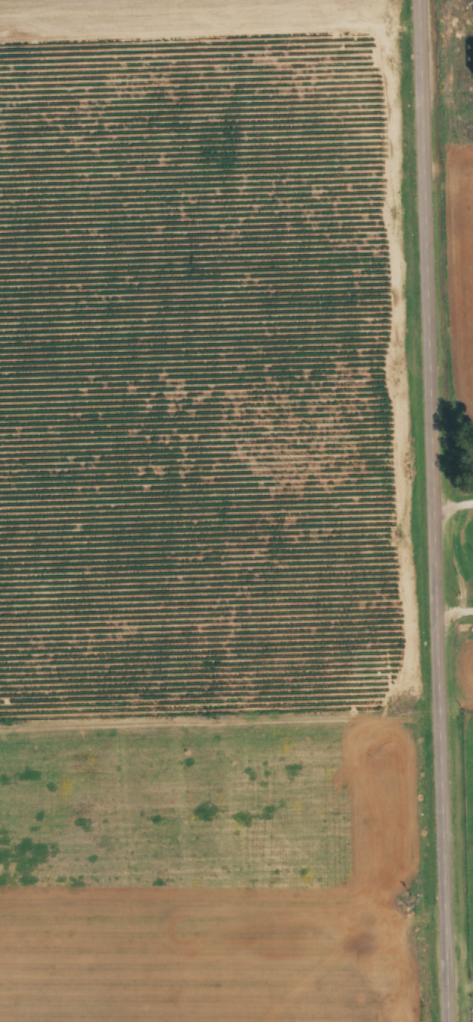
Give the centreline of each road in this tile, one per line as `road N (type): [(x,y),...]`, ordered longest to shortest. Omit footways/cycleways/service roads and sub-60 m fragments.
road 1 (tertiary): [(449,1021),(419,0)]
road 2 (residential): [(0,726),(472,701)]
road 3 (residential): [(420,32),(0,55)]

